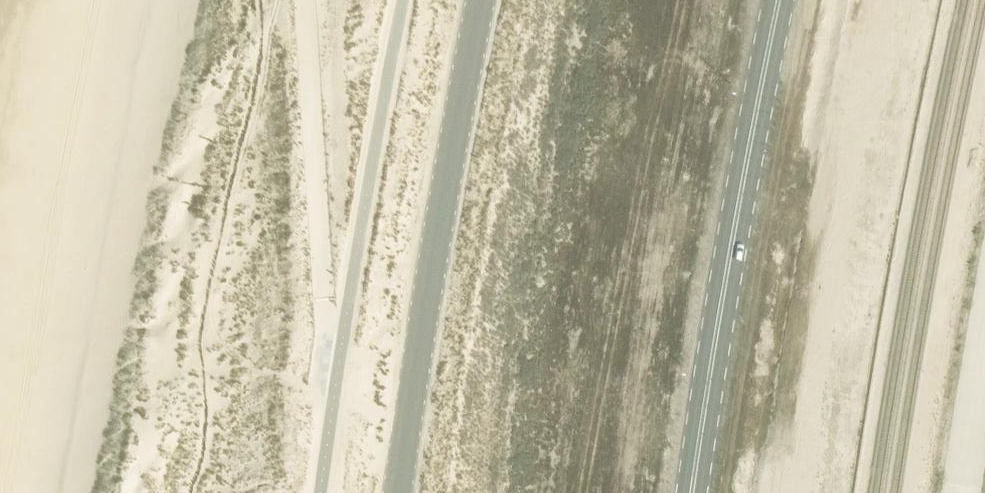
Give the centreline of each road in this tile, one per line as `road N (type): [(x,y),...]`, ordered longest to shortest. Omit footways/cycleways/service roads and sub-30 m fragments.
road 1 (unclassified): [(487,0),(399,492)]
road 2 (secondary): [(779,0),(692,492)]

